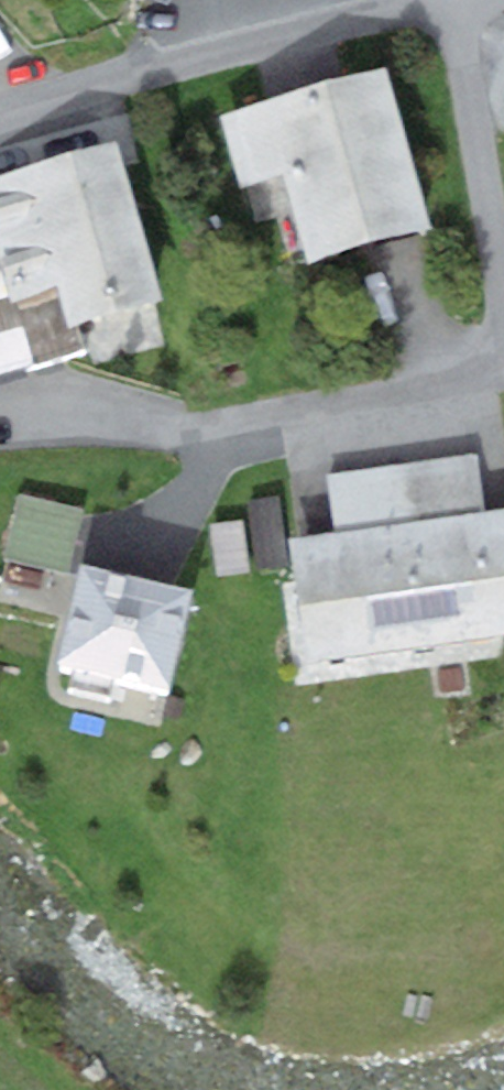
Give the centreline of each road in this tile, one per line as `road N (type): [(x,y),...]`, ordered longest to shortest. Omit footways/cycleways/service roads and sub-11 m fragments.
road 1 (residential): [(19,423),(164,434),(295,424),(503,383)]
road 2 (residential): [(449,0),(0,116)]
road 3 (residential): [(453,0),(503,358)]

